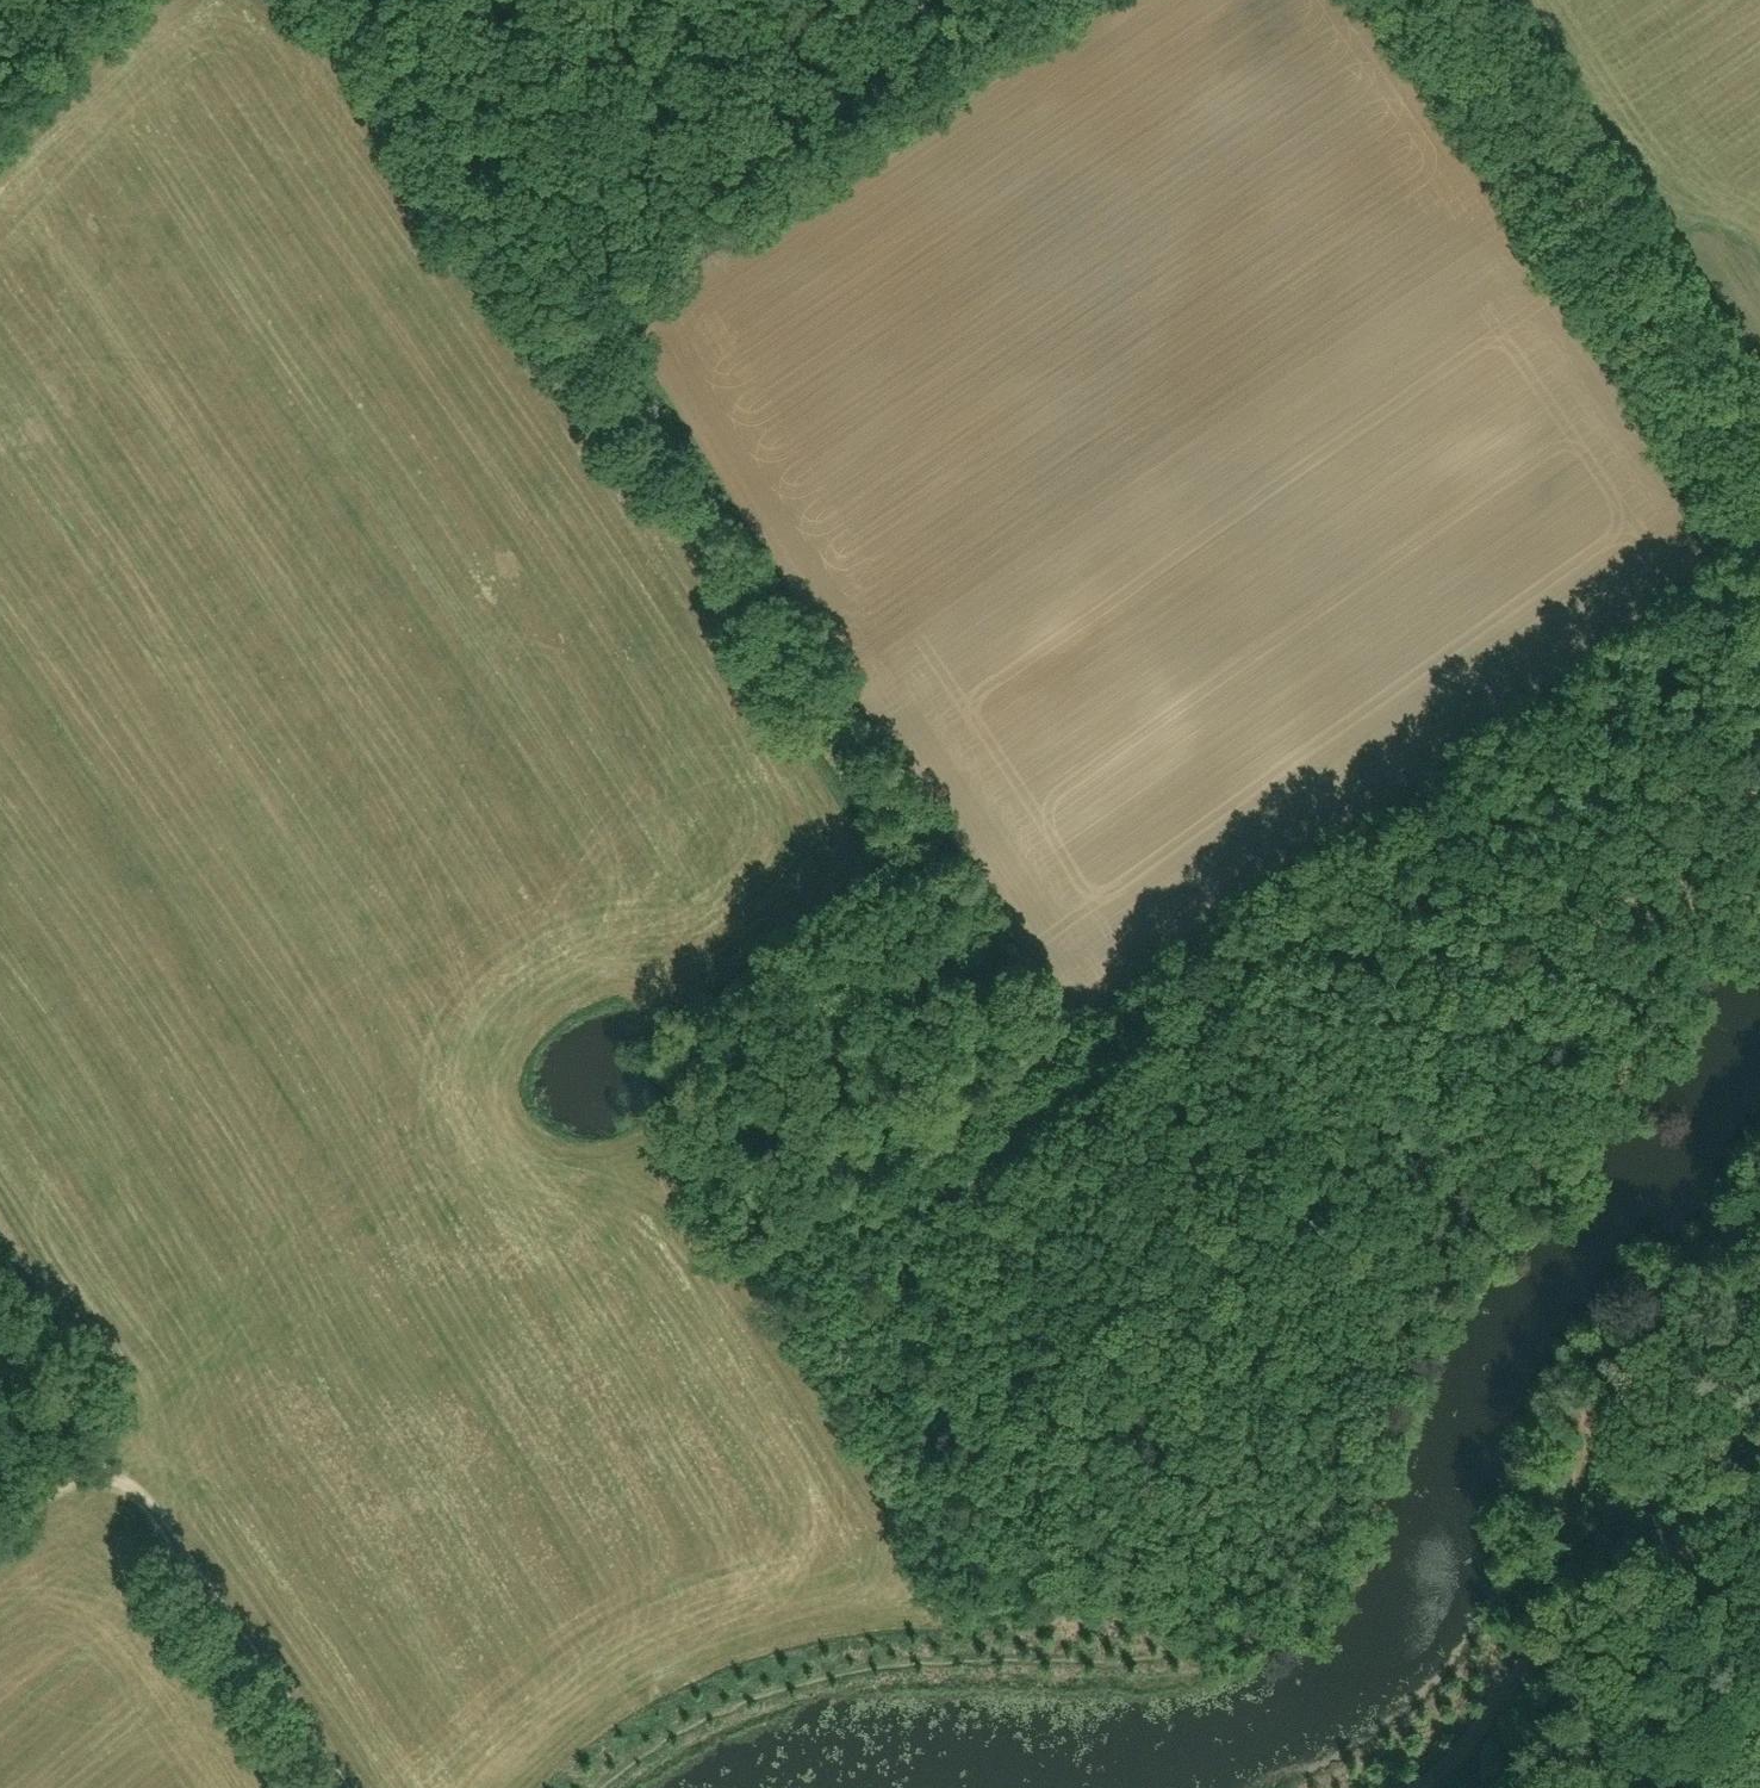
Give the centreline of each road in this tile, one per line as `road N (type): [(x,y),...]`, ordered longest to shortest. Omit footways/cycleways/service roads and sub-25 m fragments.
road 1 (track): [(1430,0),(1759,477)]
road 2 (track): [(335,1787),(123,1479),(79,1473),(0,1531)]
road 3 (track): [(1665,1534),(1573,1590),(1523,1655),(1484,1734),(1412,1787)]
road 4 (track): [(1759,1714),(1665,1534)]

